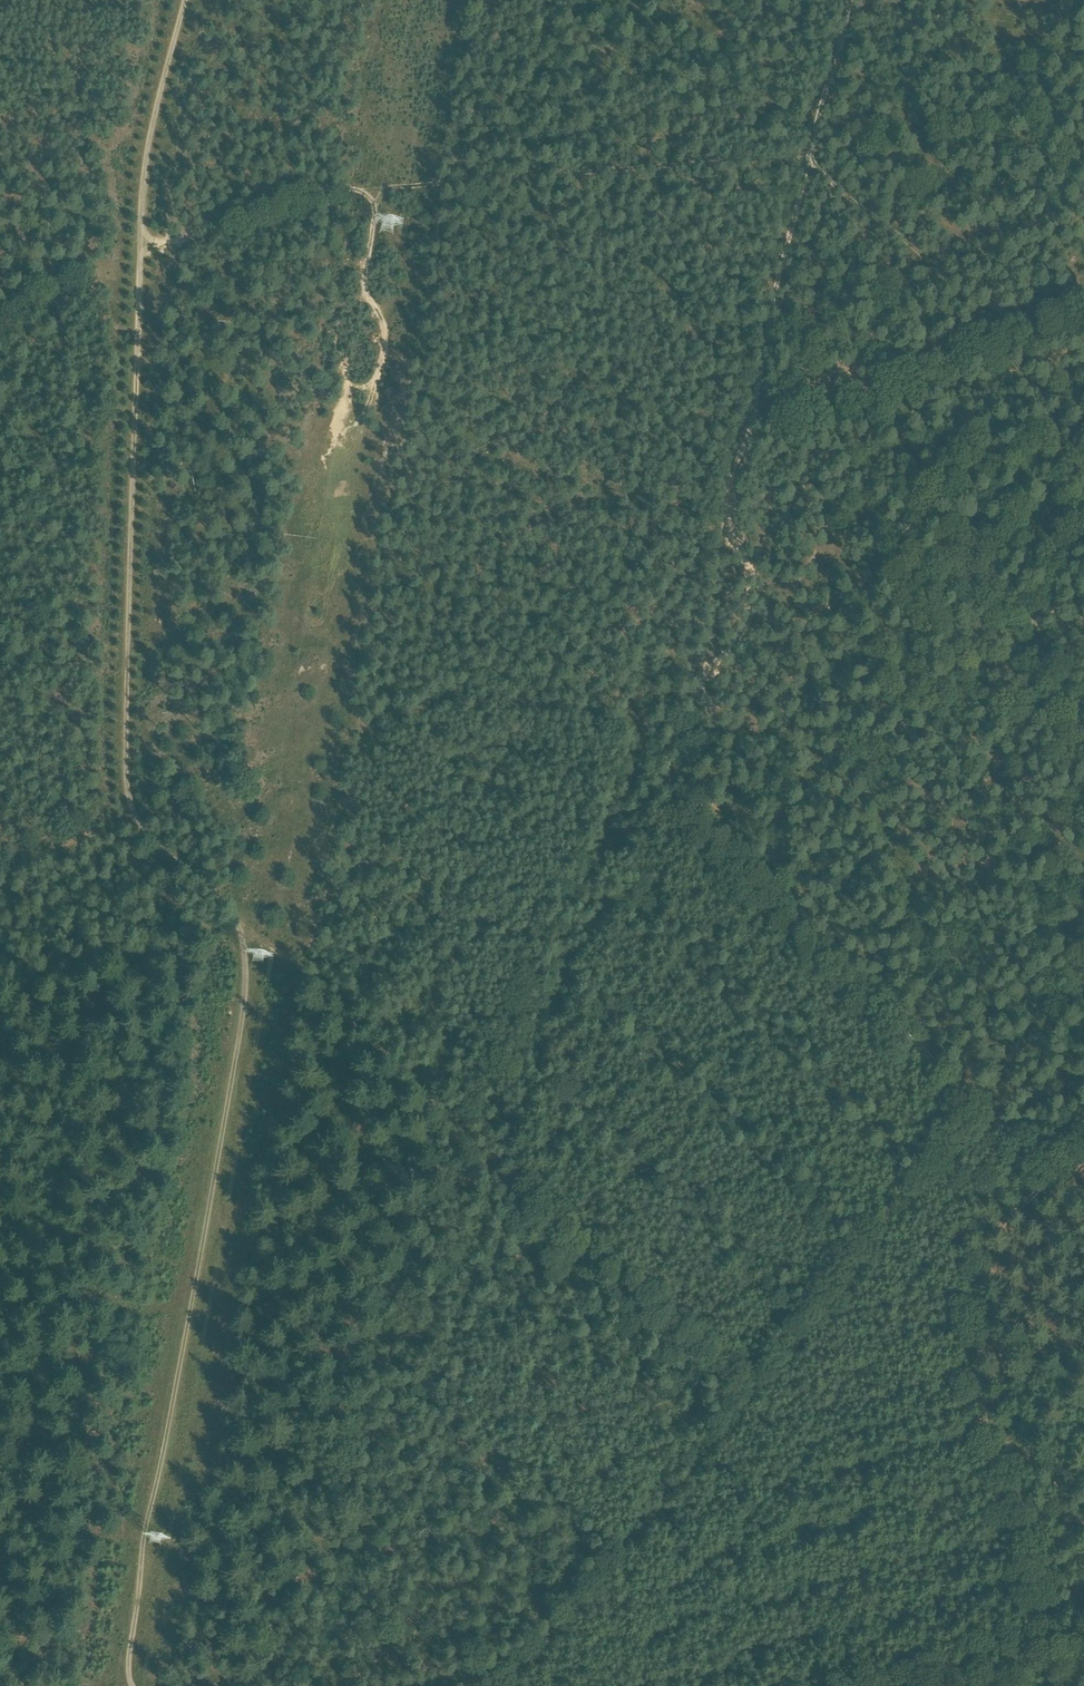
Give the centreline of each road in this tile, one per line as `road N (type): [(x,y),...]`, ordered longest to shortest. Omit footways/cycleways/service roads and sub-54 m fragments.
road 1 (track): [(186,0),(149,142),(133,366),(123,765),(132,820),(239,920),(243,958),(239,1024),(123,1685)]
road 2 (track): [(1083,1126),(985,1120),(666,790),(678,719),(735,644),(751,592),(728,506),(850,0)]
road 3 (track): [(239,920),(746,1406),(985,1120)]
road 4 (track): [(147,243),(294,192),(807,161),(1011,327)]
road 5 (track): [(1065,1685),(977,1368),(978,1337),(989,1240),(1083,1146)]
road 6 (track): [(751,416),(1083,301)]
road 7 (track): [(891,1685),(1083,1637)]

